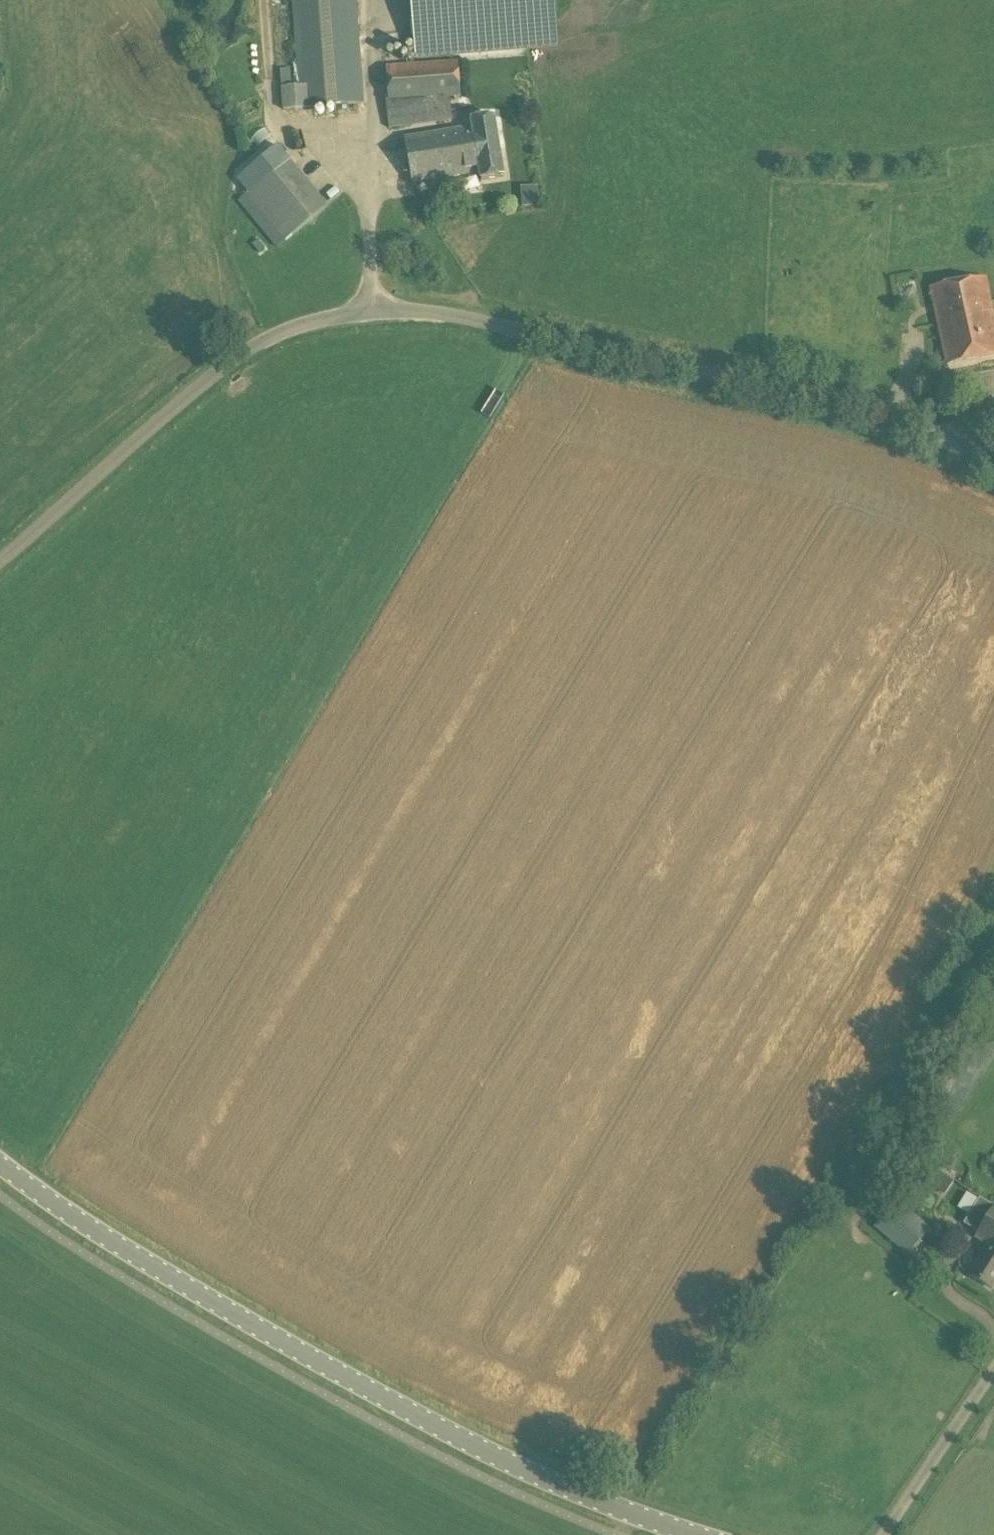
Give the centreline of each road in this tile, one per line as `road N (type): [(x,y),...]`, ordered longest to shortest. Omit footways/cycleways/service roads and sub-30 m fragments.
road 1 (tertiary): [(697,1534),(519,1470),(411,1416),(92,1231),(0,1162)]
road 2 (unclassified): [(993,463),(879,411),(517,328),(373,313)]
road 3 (unclassified): [(0,561),(253,348),(311,323),(373,313)]

